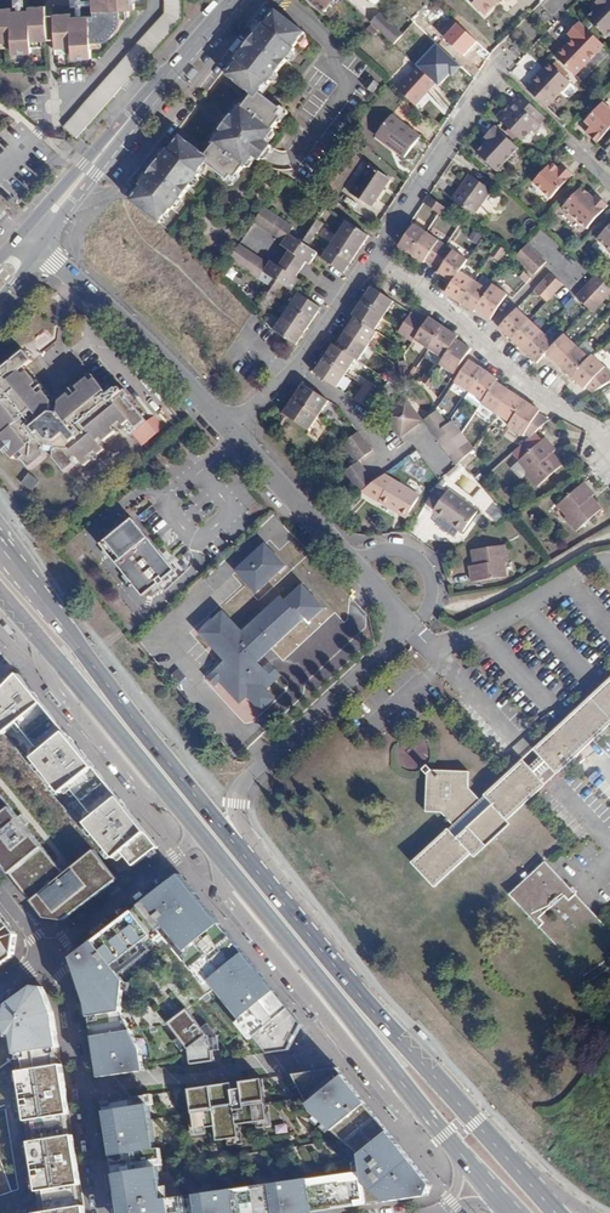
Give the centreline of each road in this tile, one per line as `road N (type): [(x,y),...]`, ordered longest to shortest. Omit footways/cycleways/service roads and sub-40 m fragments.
road 1 (primary): [(202,834),(485,1180)]
road 2 (primary): [(526,1180),(241,850)]
road 3 (primary): [(241,850),(0,542)]
road 4 (tertiary): [(234,0),(30,243)]
road 5 (primary): [(0,592),(202,834)]
road 6 (residential): [(369,260),(441,307),(516,381),(595,429),(609,451)]
road 7 (residential): [(241,850),(238,791),(410,624)]
road 8 (residential): [(104,1212),(68,994),(46,952)]
road 9 (residential): [(30,243),(130,328),(220,427)]
road 10 (residential): [(369,260),(506,59)]
road 11 (residential): [(220,427),(305,357),(369,260)]
road 12 (residential): [(202,834),(46,952)]
road 13 (residential): [(220,427),(352,563)]
road 14 (residential): [(410,624),(427,606),(430,577),(408,554),(390,551),(352,563)]

